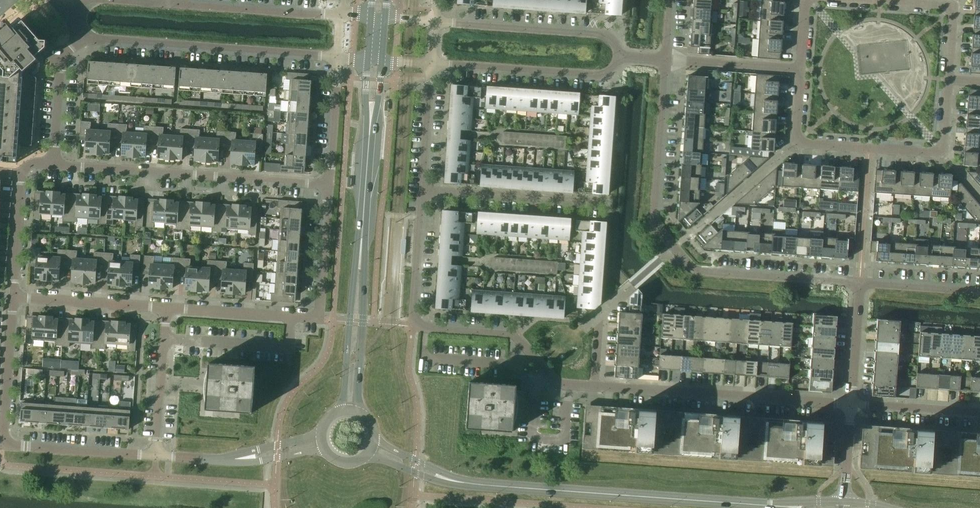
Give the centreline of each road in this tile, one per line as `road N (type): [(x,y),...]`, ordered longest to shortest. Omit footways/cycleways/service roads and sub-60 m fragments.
road 1 (residential): [(860,282),(694,270),(674,248),(655,225),(666,60)]
road 2 (residential): [(596,387),(560,383),(510,334),(413,326),(424,191)]
road 3 (tertiary): [(786,507),(451,480)]
road 4 (residential): [(948,80),(944,154),(795,144),(800,69)]
road 5 (residential): [(167,309),(317,318),(330,184)]
road 6 (residential): [(330,184),(54,165)]
road 7 (residential): [(82,41),(338,58)]
road 8 (residential): [(851,405),(596,387)]
road 9 (residential): [(341,15),(137,0)]
road 10 (residential): [(432,64),(600,77),(619,56)]
road 11 (residential): [(619,56),(598,34),(434,21)]
road 12 (residential): [(424,191),(601,202)]
road 13 (residential): [(156,457),(3,444),(5,427)]
road 14 (residential): [(860,0),(953,6),(948,80)]
road 15 (tertiary): [(360,413),(360,258)]
road 16 (tertiary): [(360,258),(341,411)]
road 17 (residential): [(14,297),(167,309)]
road 18 (residential): [(156,457),(167,309)]
road 19 (tertiary): [(370,121),(360,258)]
road 20 (residential): [(666,60),(800,69)]
road 21 (residential): [(54,165),(60,61),(82,41)]
road 22 (residential): [(14,297),(5,427)]
road 23 (residential): [(851,405),(979,414)]
road 24 (residential): [(424,191),(432,64)]
road 25 (residential): [(330,184),(338,58)]
road 26 (residential): [(20,172),(14,297)]
road 27 (residential): [(851,405),(860,282)]
road 28 (residential): [(979,291),(860,282)]

